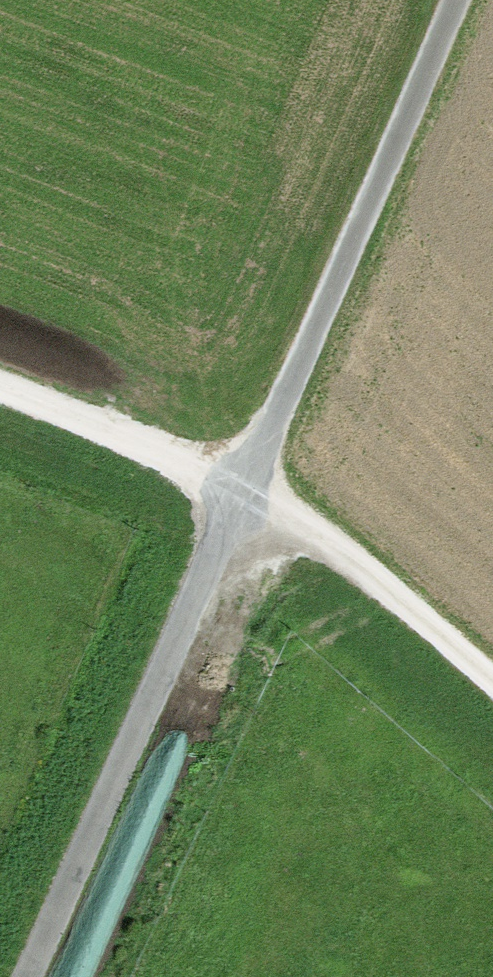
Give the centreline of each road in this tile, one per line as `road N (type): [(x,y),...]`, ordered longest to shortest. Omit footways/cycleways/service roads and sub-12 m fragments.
road 1 (track): [(443,0),(17,976)]
road 2 (track): [(0,402),(308,532),(492,686)]

